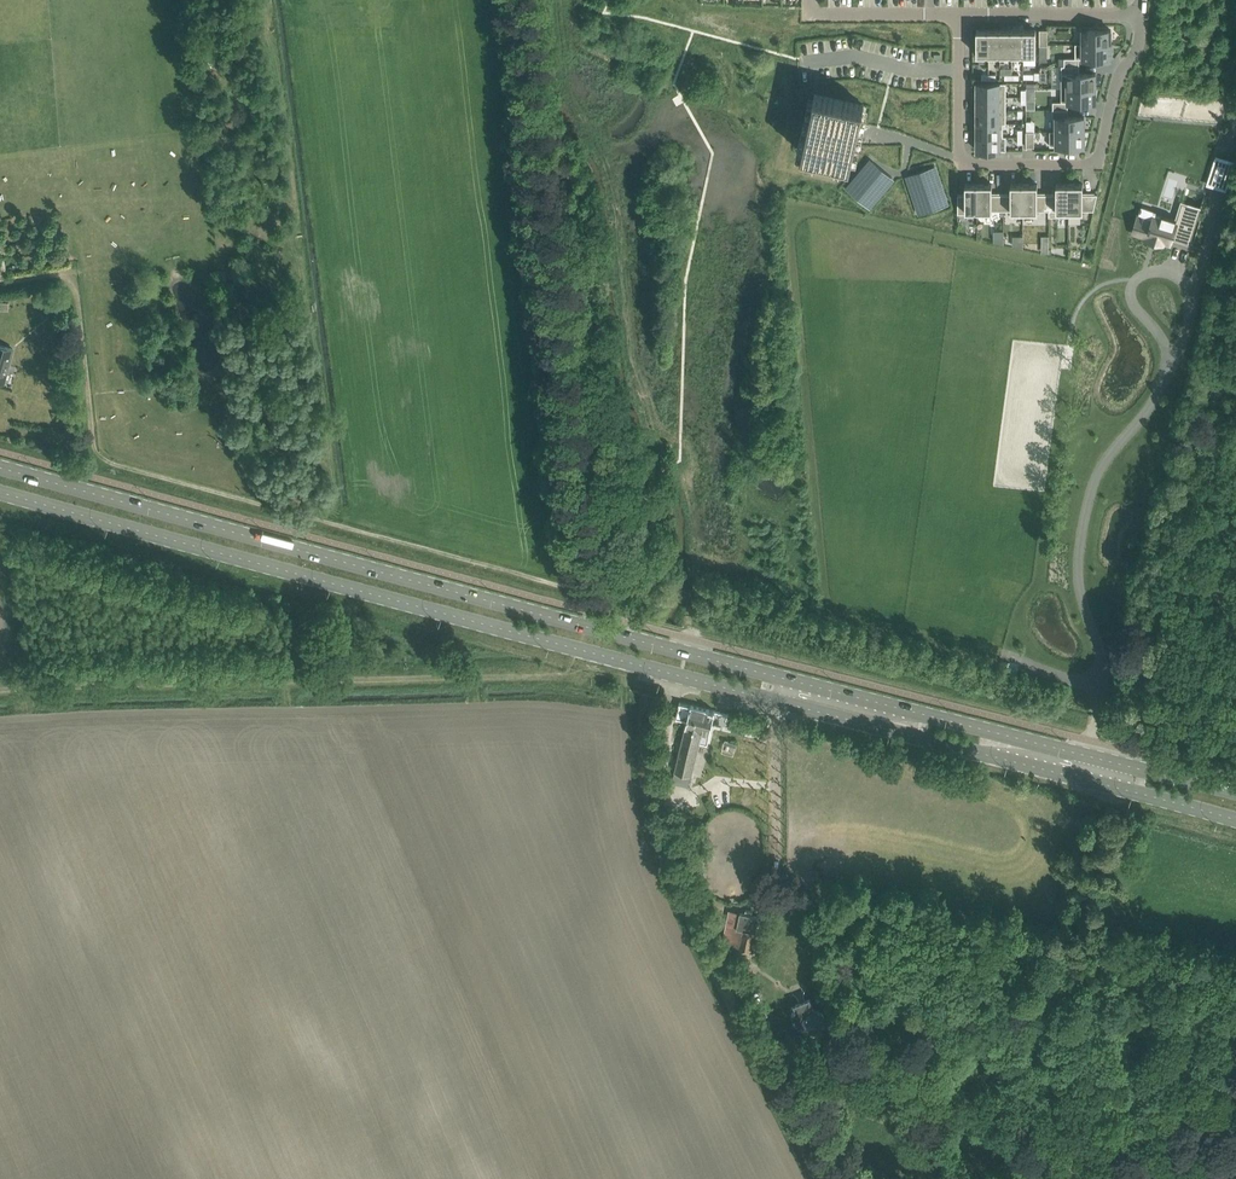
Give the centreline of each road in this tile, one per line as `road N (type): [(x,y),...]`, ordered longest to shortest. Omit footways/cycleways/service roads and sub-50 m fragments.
road 1 (secondary): [(803,682),(0,468)]
road 2 (secondary): [(0,492),(797,706)]
road 3 (track): [(0,285),(74,272),(98,457),(570,589),(597,613)]
road 4 (track): [(546,675),(0,692)]
road 5 (residential): [(1140,13),(1138,48),(1118,79),(1099,154),(1088,164),(963,160),(958,14)]
road 6 (secondary): [(1116,762),(803,682)]
road 7 (secondary): [(797,706),(1108,784)]
road 8 (residential): [(958,14),(1140,13)]
road 9 (residential): [(824,14),(958,14)]
road 10 (secondary): [(1108,784),(1235,819)]
road 11 (secondary): [(1235,791),(1116,762)]

